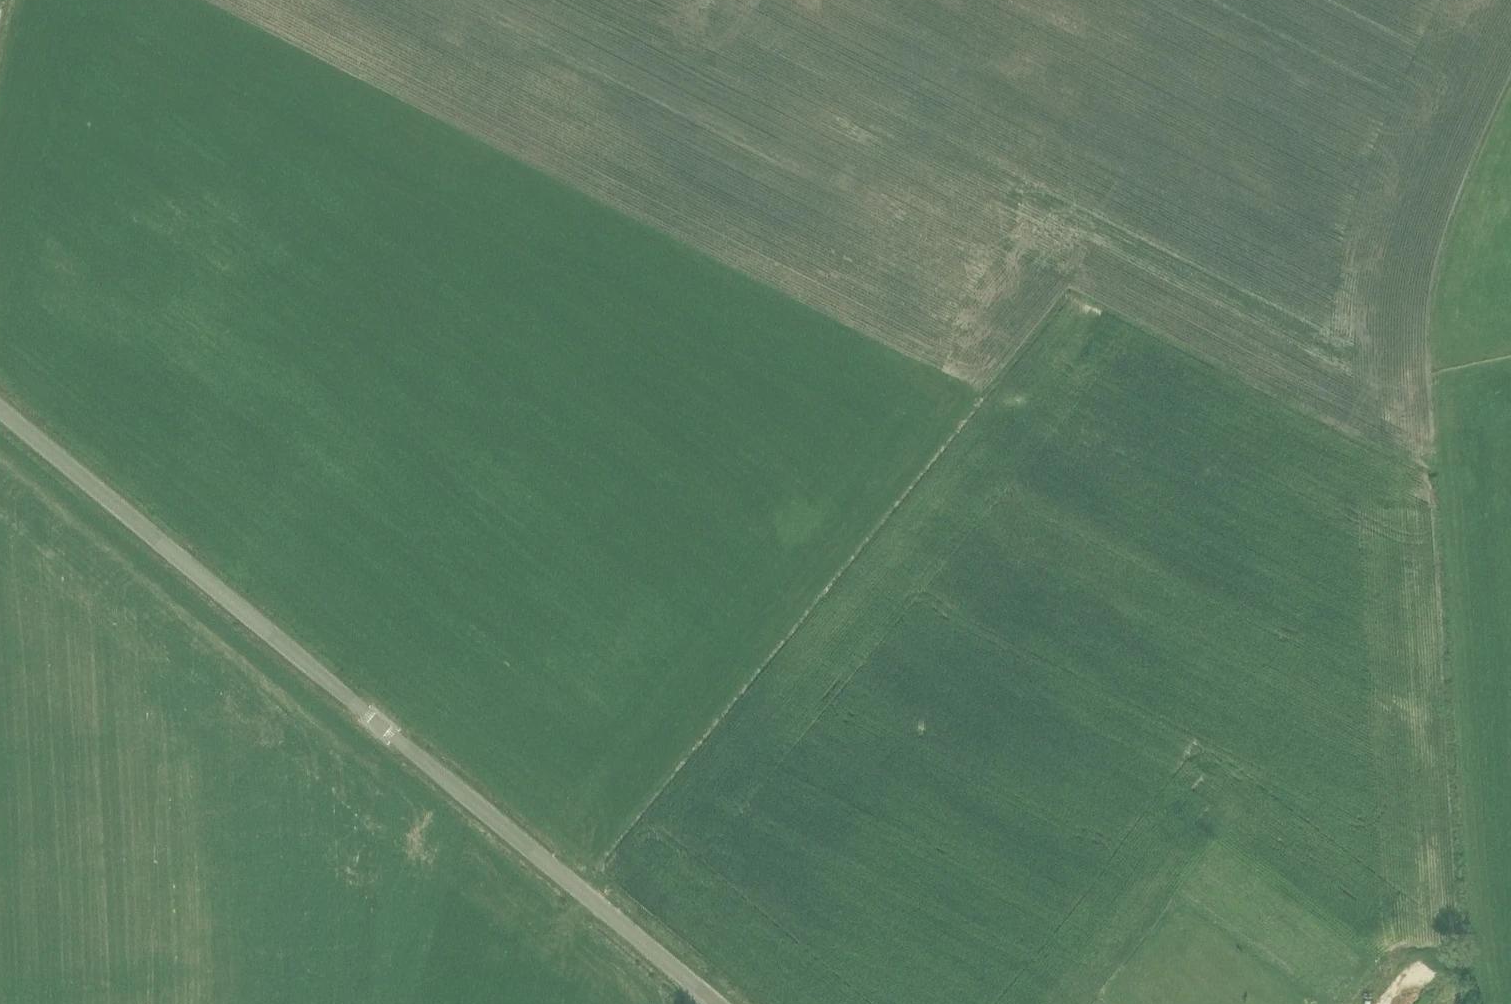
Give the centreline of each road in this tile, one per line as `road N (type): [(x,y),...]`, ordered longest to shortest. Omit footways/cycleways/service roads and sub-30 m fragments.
road 1 (unclassified): [(721,1003),(0,405)]

